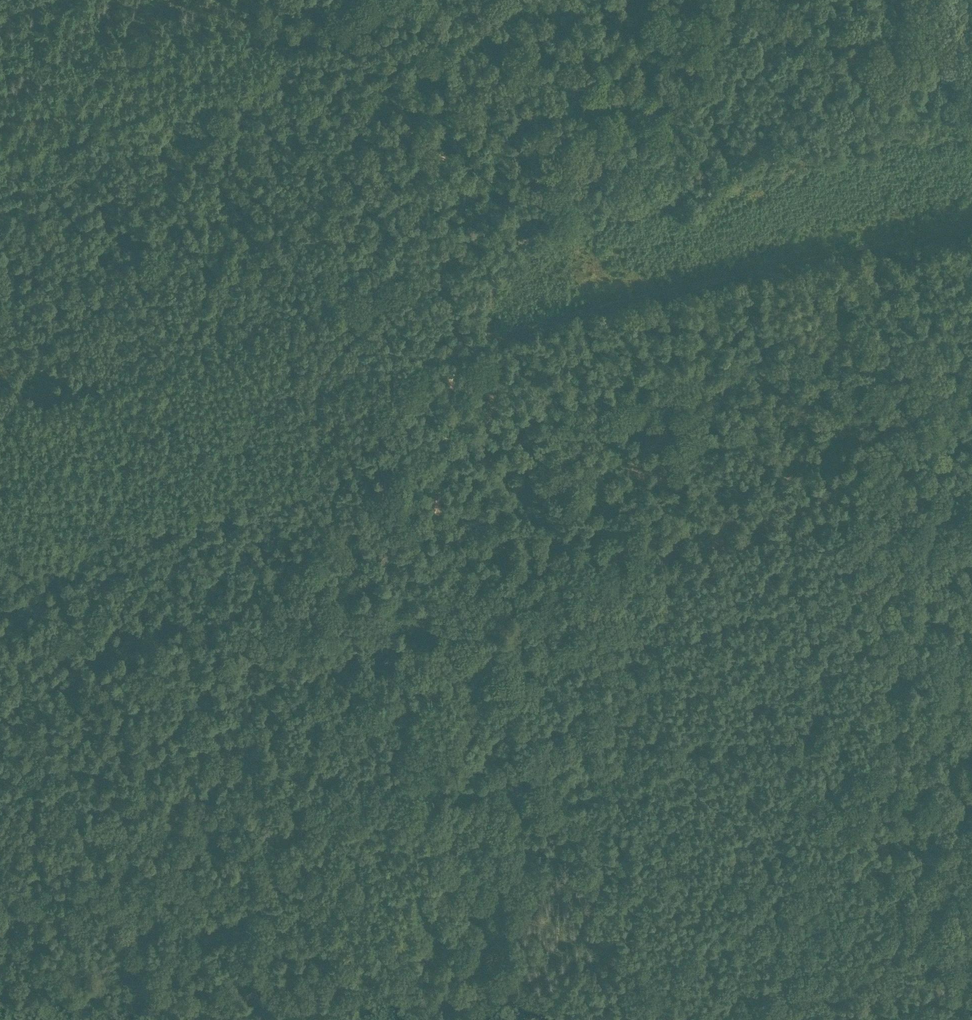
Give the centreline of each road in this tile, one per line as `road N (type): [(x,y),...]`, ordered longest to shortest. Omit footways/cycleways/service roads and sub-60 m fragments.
road 1 (track): [(130,1019),(145,908),(203,777),(312,623),(398,557),(430,513),(458,352),(441,276),(465,191),(372,80),(351,40),(278,28),(275,0)]

